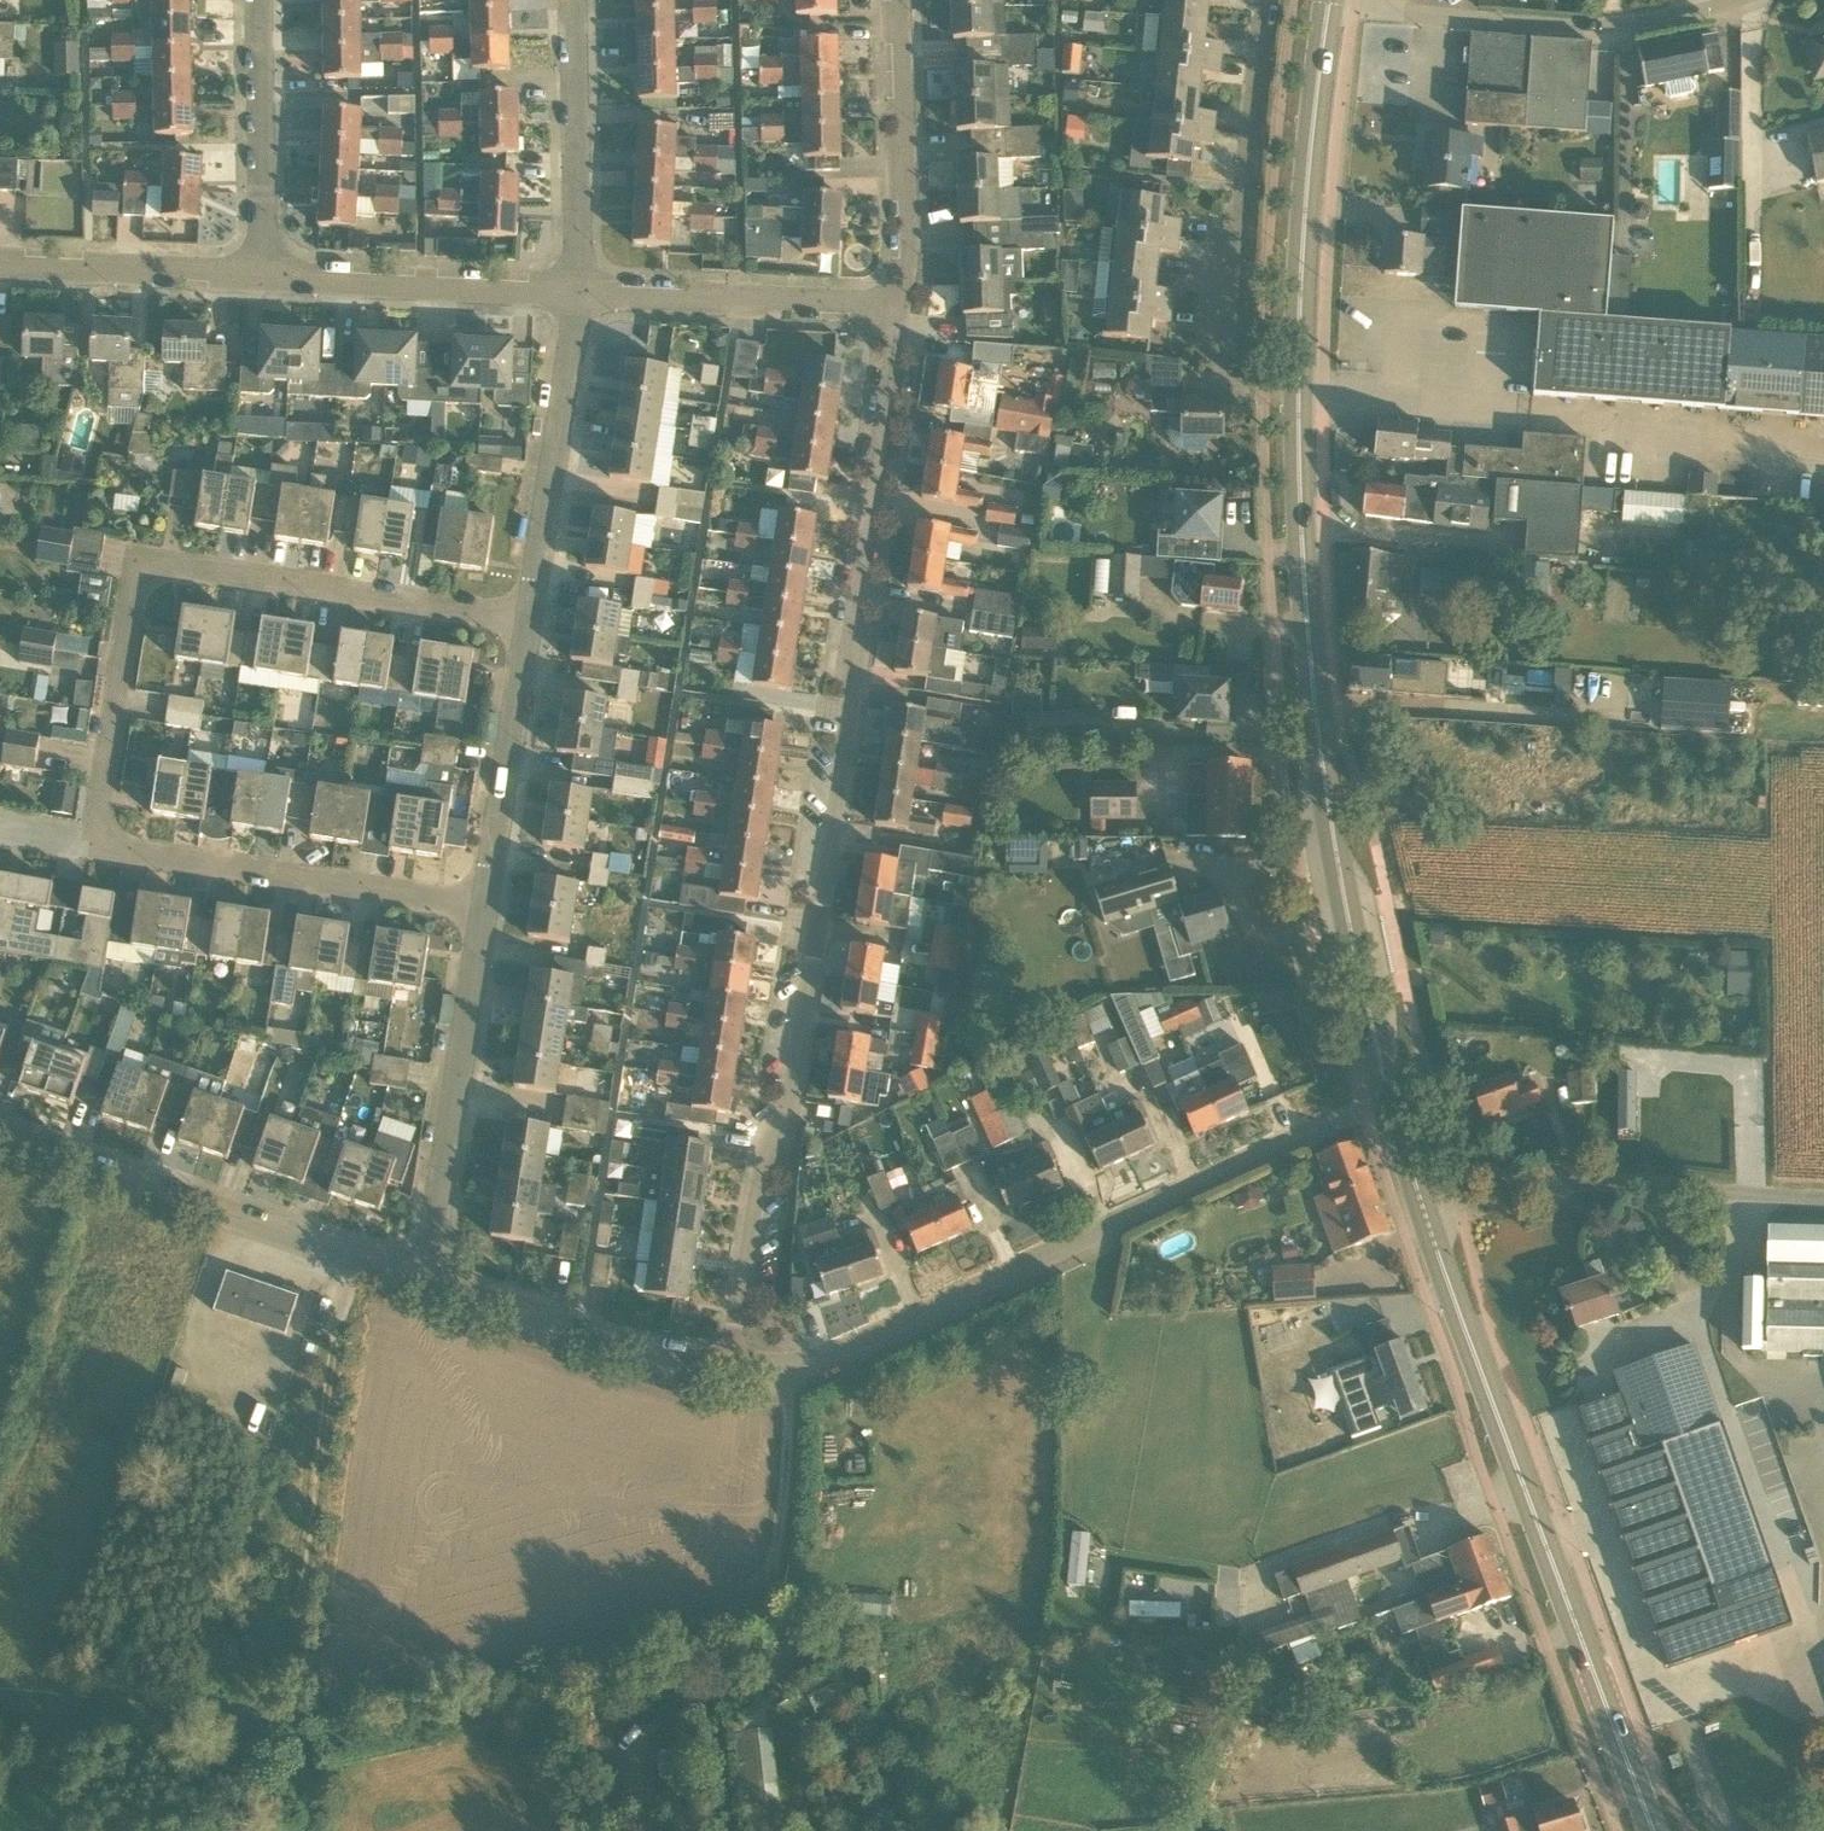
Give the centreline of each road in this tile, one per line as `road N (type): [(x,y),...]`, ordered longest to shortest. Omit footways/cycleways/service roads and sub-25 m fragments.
road 1 (primary): [(1427,1226),(1349,902),(1305,572),(1299,416),(1306,236),(1329,2)]
road 2 (residential): [(728,1369),(759,1173),(784,1121),(895,308)]
road 3 (residential): [(526,621),(162,570),(142,575),(132,597),(100,828),(118,851),(487,908)]
road 4 (track): [(0,1687),(265,1716),(492,1669),(734,1601),(774,1560),(787,1473),(787,1367)]
road 5 (residential): [(728,1369),(787,1367),(1338,1121)]
road 6 (primary): [(1653,1830),(1427,1226)]
road 7 (track): [(323,1708),(302,1689),(292,1653),(347,1255)]
road 8 (residential): [(424,1282),(0,1137)]
road 9 (unclassified): [(1734,0),(1609,27),(1329,2)]
road 10 (unclassified): [(1427,1226),(1461,1211),(1597,1184),(1823,1197)]
road 11 (residential): [(424,1282),(487,908)]
road 12 (residential): [(1236,373),(1265,0)]
road 13 (residential): [(526,621),(577,292)]
road 14 (residential): [(895,308),(577,292)]
road 15 (residential): [(728,1369),(657,1360),(424,1282)]
road 16 (residential): [(577,292),(262,276)]
road 17 (residential): [(895,308),(909,274),(897,0)]
road 18 (residential): [(577,292),(571,0)]
road 19 (residential): [(487,908),(526,621)]
road 20 (residential): [(262,276),(260,0)]
road 21 (residential): [(262,276),(0,263)]

